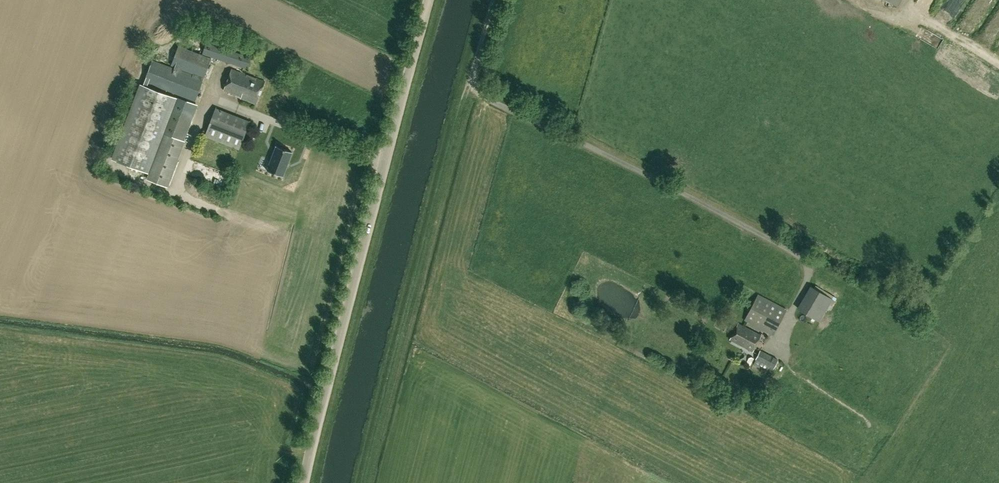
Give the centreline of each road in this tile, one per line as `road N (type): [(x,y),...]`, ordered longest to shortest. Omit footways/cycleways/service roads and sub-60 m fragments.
road 1 (tertiary): [(301,482),(434,0)]
road 2 (track): [(361,482),(471,82)]

